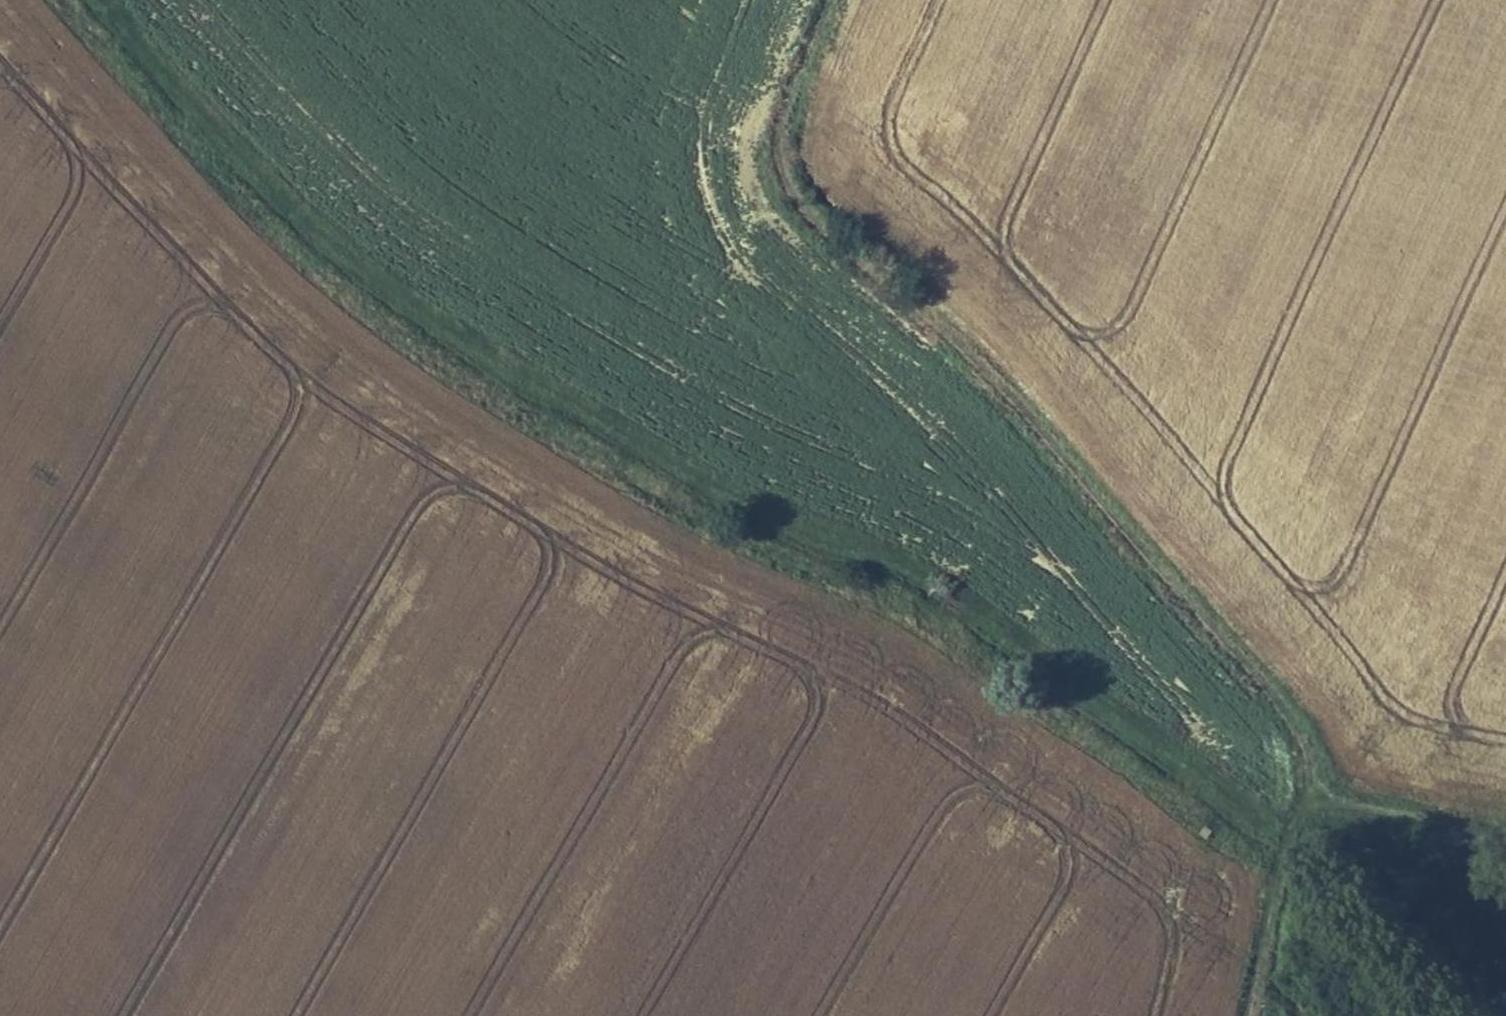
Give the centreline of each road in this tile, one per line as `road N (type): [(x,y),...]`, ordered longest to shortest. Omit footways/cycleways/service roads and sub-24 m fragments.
road 1 (track): [(1333,761),(980,366),(819,204),(784,144),(843,0)]
road 2 (track): [(1250,1015),(1282,891),(1333,761)]
road 3 (track): [(1333,761),(1505,820)]

